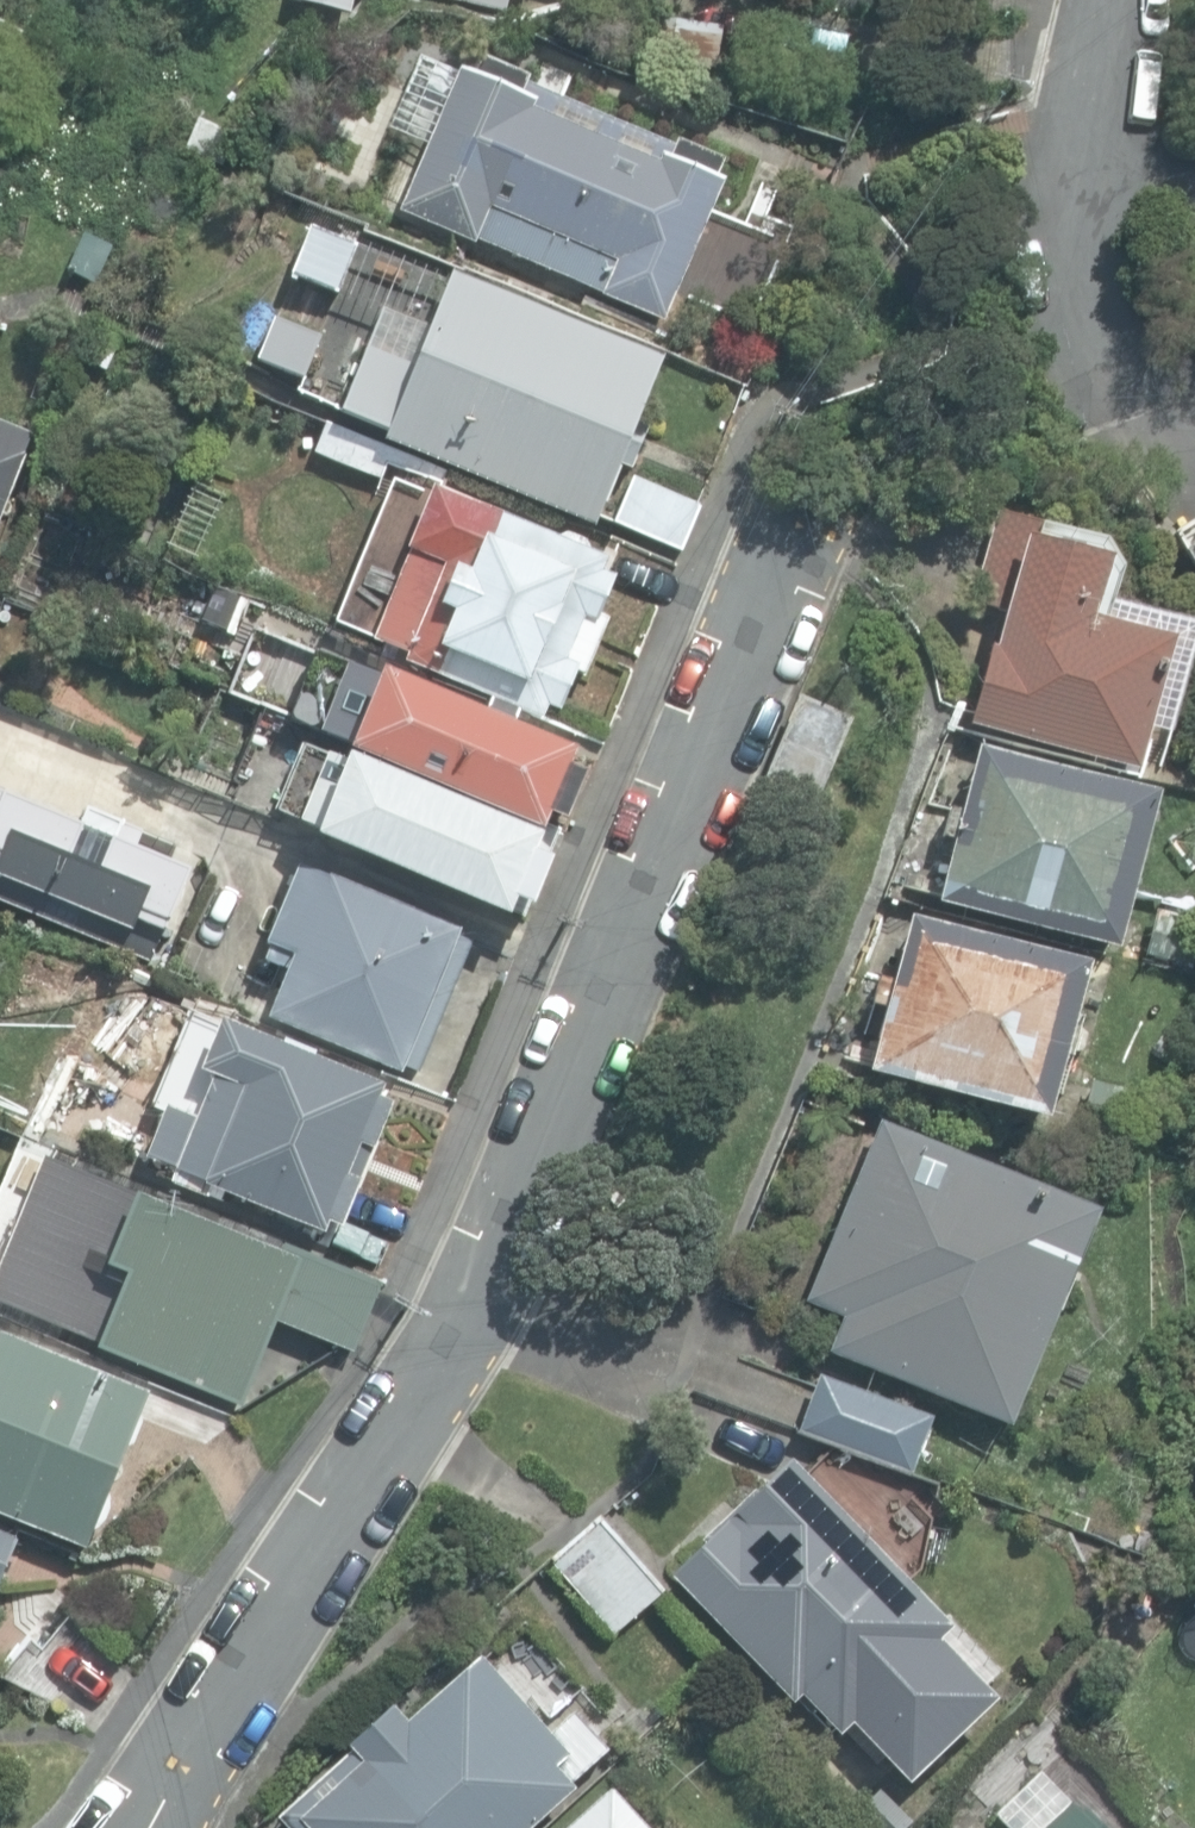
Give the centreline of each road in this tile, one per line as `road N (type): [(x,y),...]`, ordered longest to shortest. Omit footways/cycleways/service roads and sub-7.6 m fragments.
road 1 (residential): [(791,449),(462,1286),(153,1827)]
road 2 (residential): [(1148,382),(1105,316),(1091,228),(1094,144),(1126,0)]

